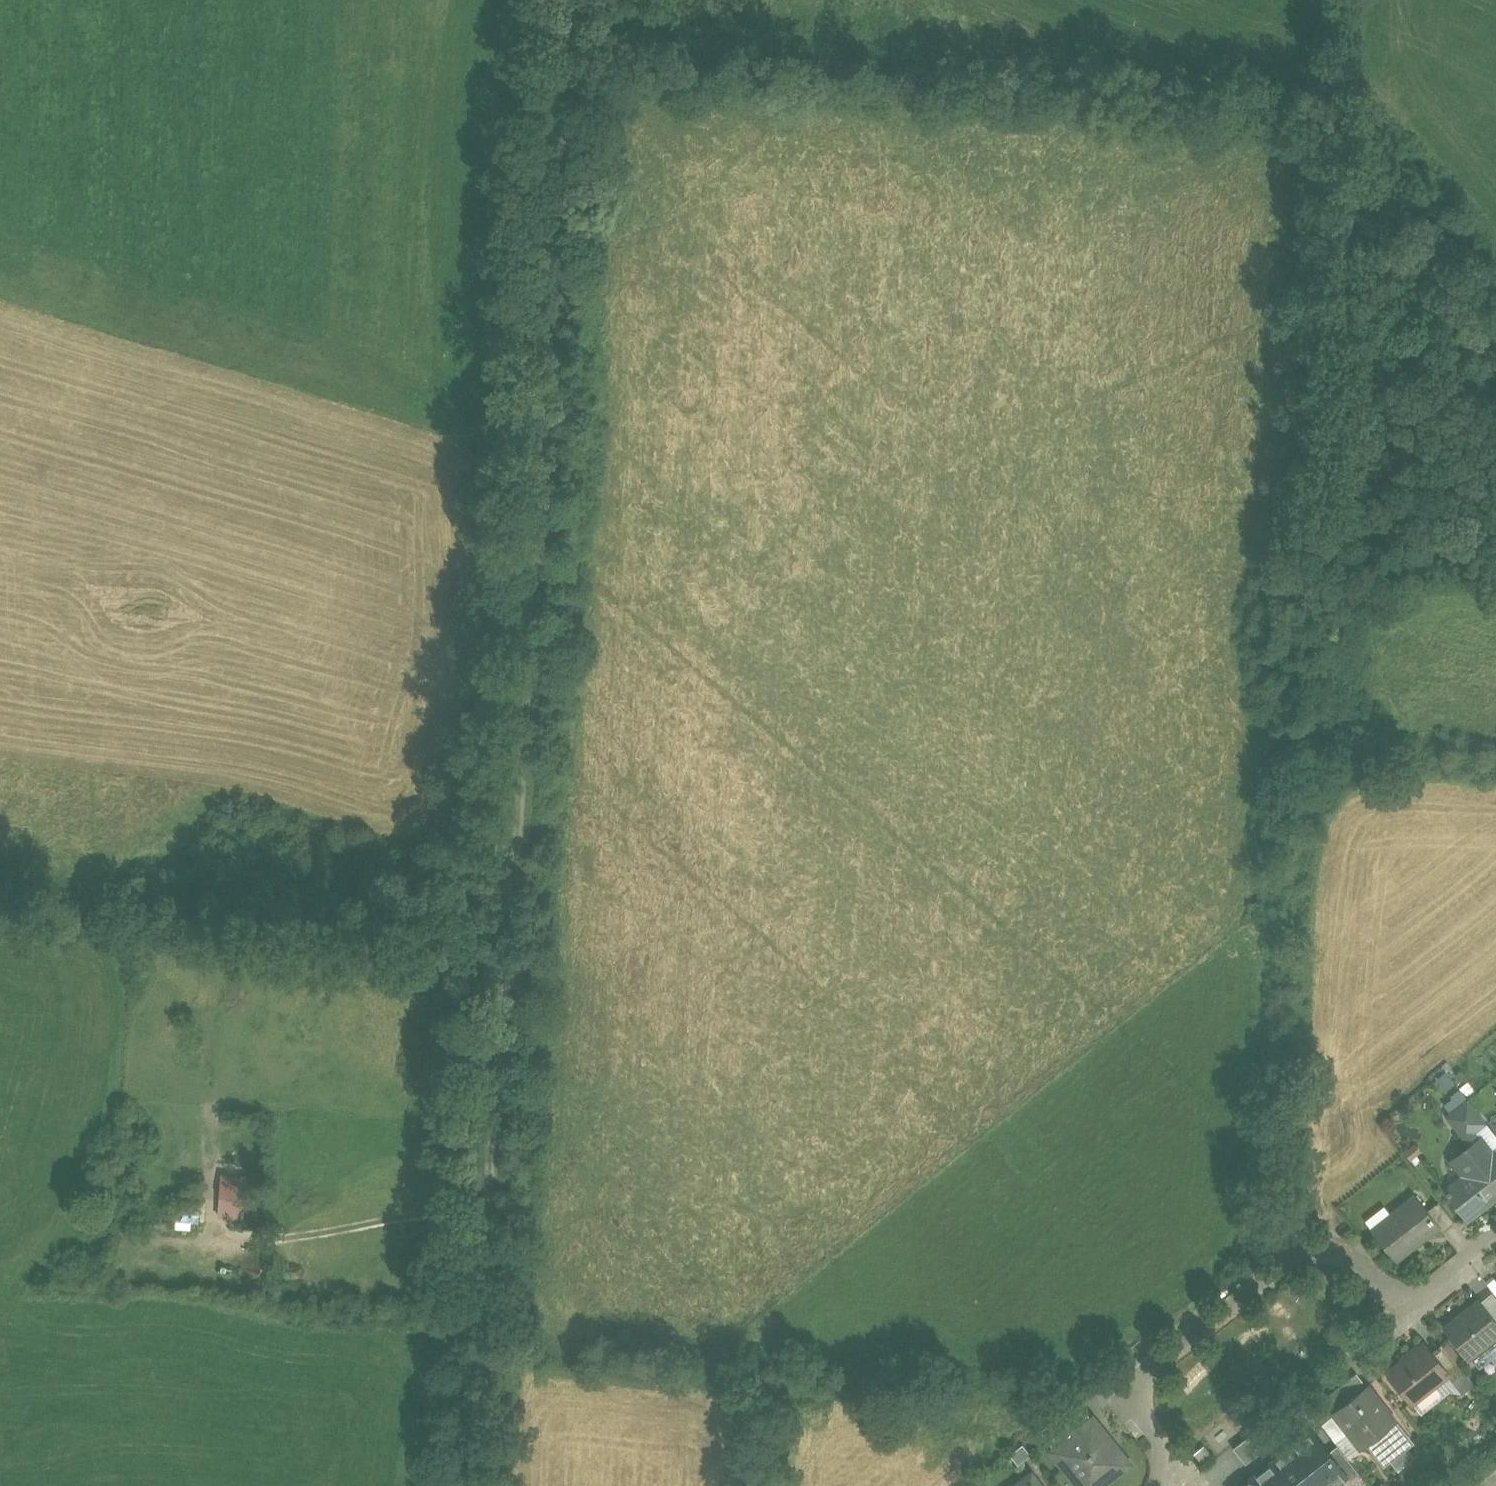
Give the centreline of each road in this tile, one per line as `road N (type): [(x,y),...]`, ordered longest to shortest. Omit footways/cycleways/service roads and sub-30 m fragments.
road 1 (track): [(471,1485),(540,669),(576,0)]
road 2 (residential): [(1495,1239),(1421,1297),(1314,1246),(1132,1381),(1176,1477),(1165,1485)]
road 3 (track): [(250,1234),(494,1204)]

